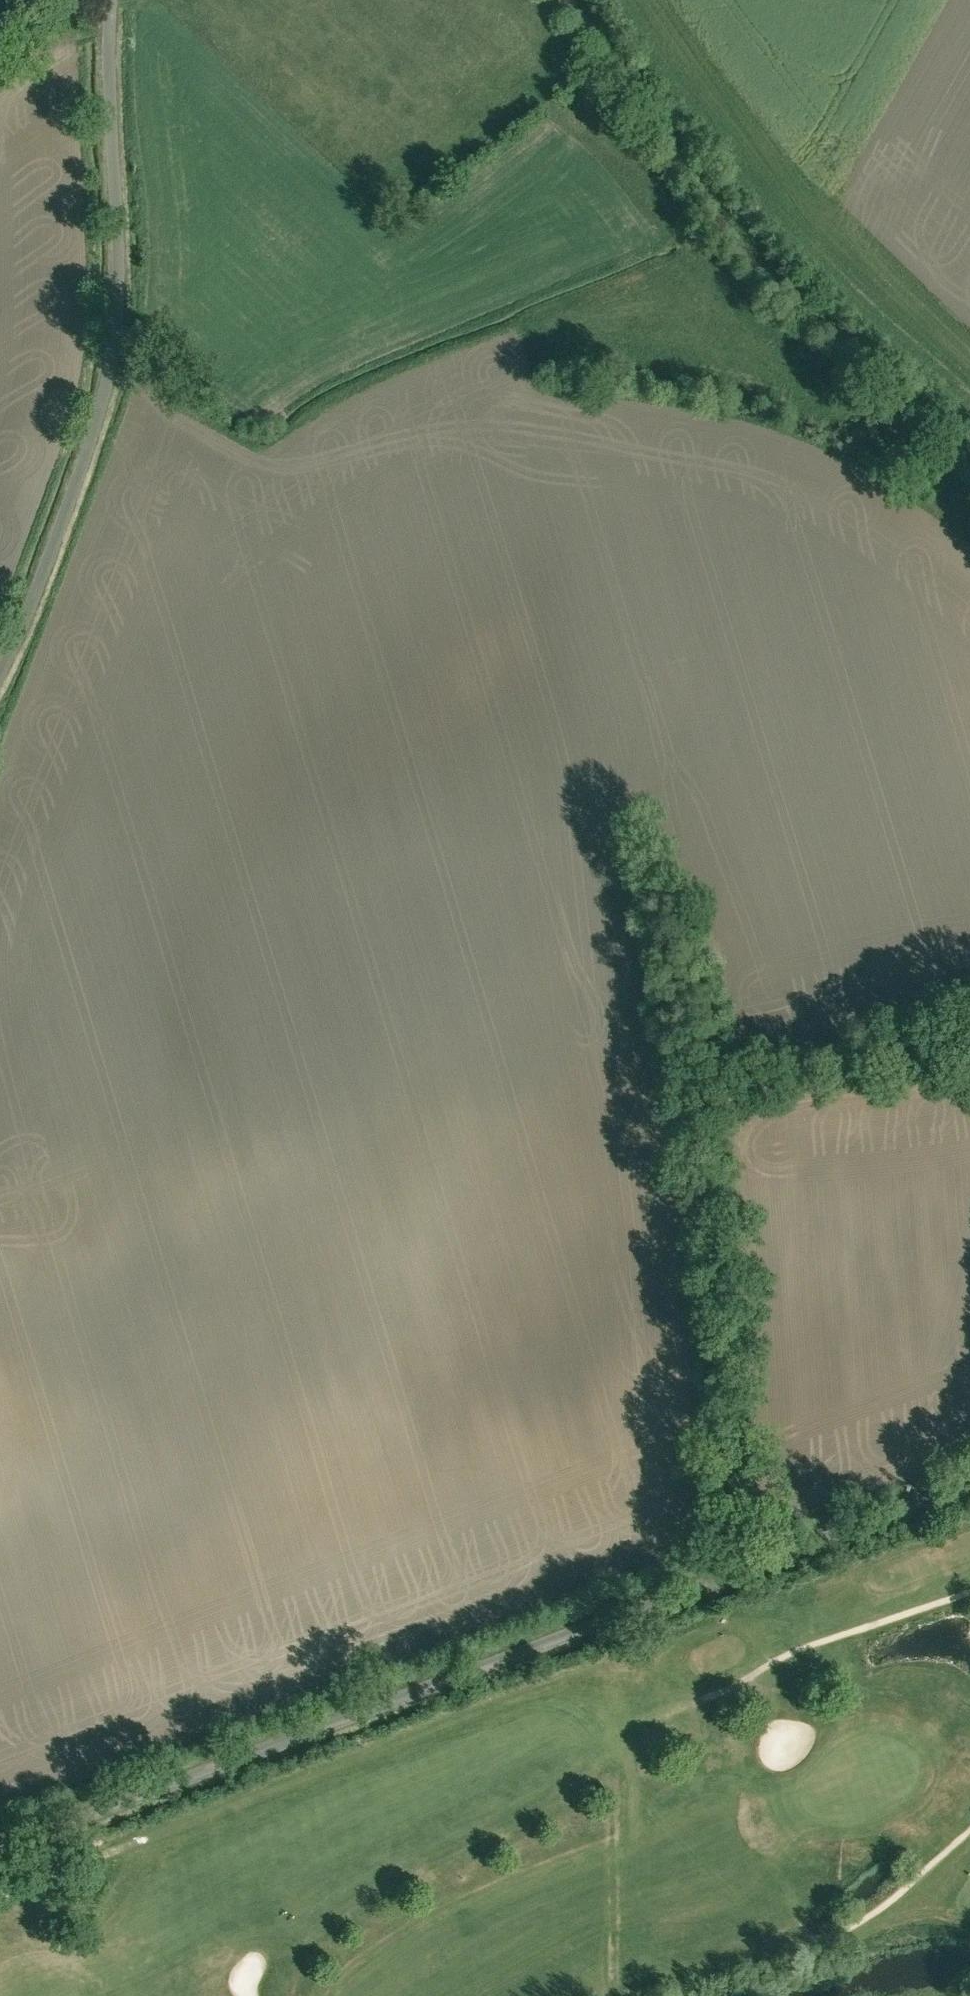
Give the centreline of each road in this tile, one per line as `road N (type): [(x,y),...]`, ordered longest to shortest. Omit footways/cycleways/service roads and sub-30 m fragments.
road 1 (unclassified): [(0,1841),(969,1485)]
road 2 (unclassified): [(0,676),(74,493),(114,351),(113,0)]

